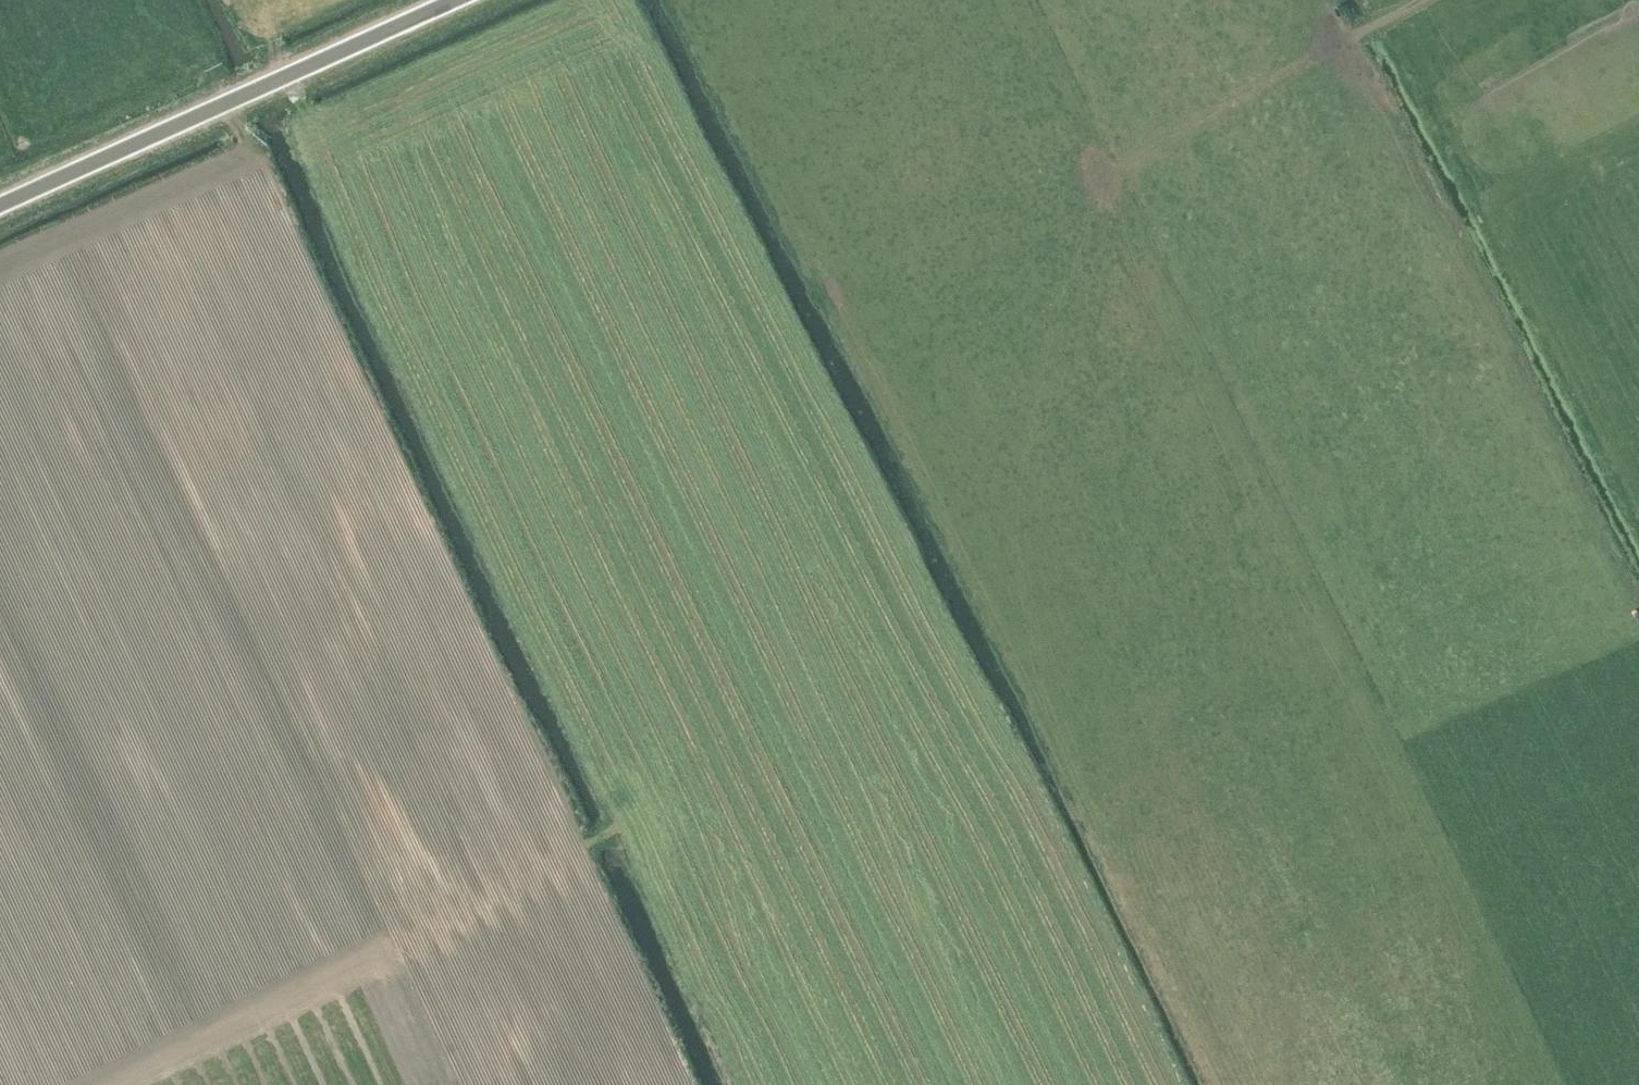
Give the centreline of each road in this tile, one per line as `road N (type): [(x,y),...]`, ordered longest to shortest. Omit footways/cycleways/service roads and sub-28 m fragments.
road 1 (unclassified): [(0,208),(459,0)]

